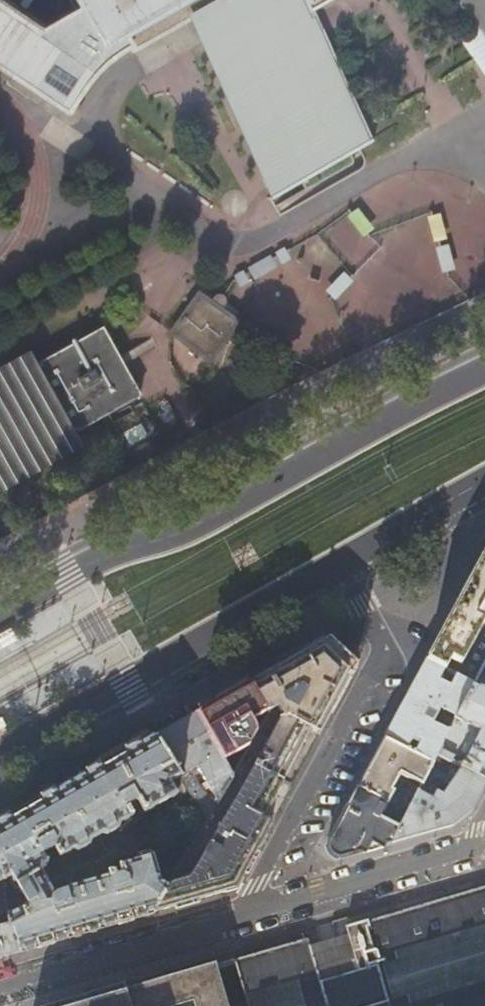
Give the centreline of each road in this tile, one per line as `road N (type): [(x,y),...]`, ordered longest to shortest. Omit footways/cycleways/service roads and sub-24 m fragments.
road 1 (primary): [(484,370),(177,533),(122,548),(0,613)]
road 2 (primary): [(0,760),(340,570)]
road 3 (residential): [(340,570),(387,651),(249,912)]
road 4 (residential): [(249,912),(0,987)]
road 5 (residential): [(466,852),(249,912)]
road 6 (primary): [(340,570),(484,487)]

